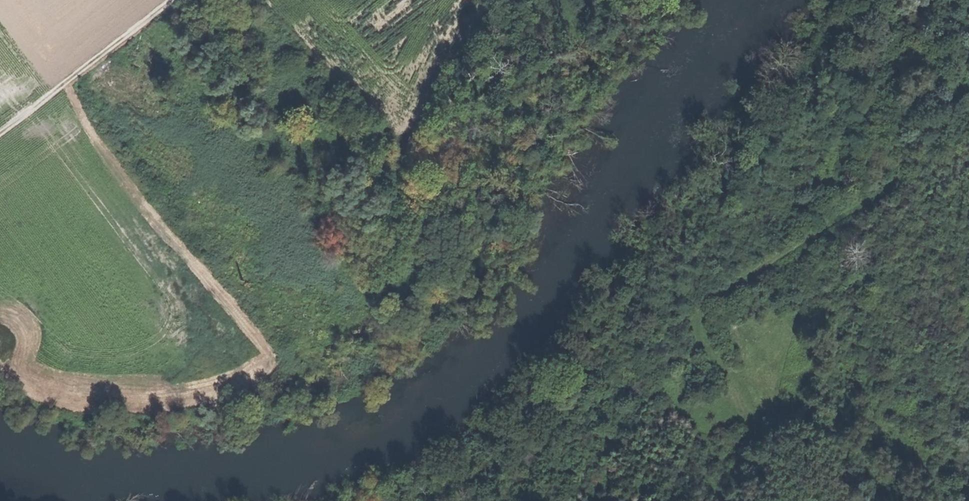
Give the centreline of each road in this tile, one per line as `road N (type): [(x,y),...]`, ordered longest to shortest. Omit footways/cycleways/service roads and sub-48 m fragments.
road 1 (track): [(171,0),(0,128)]

